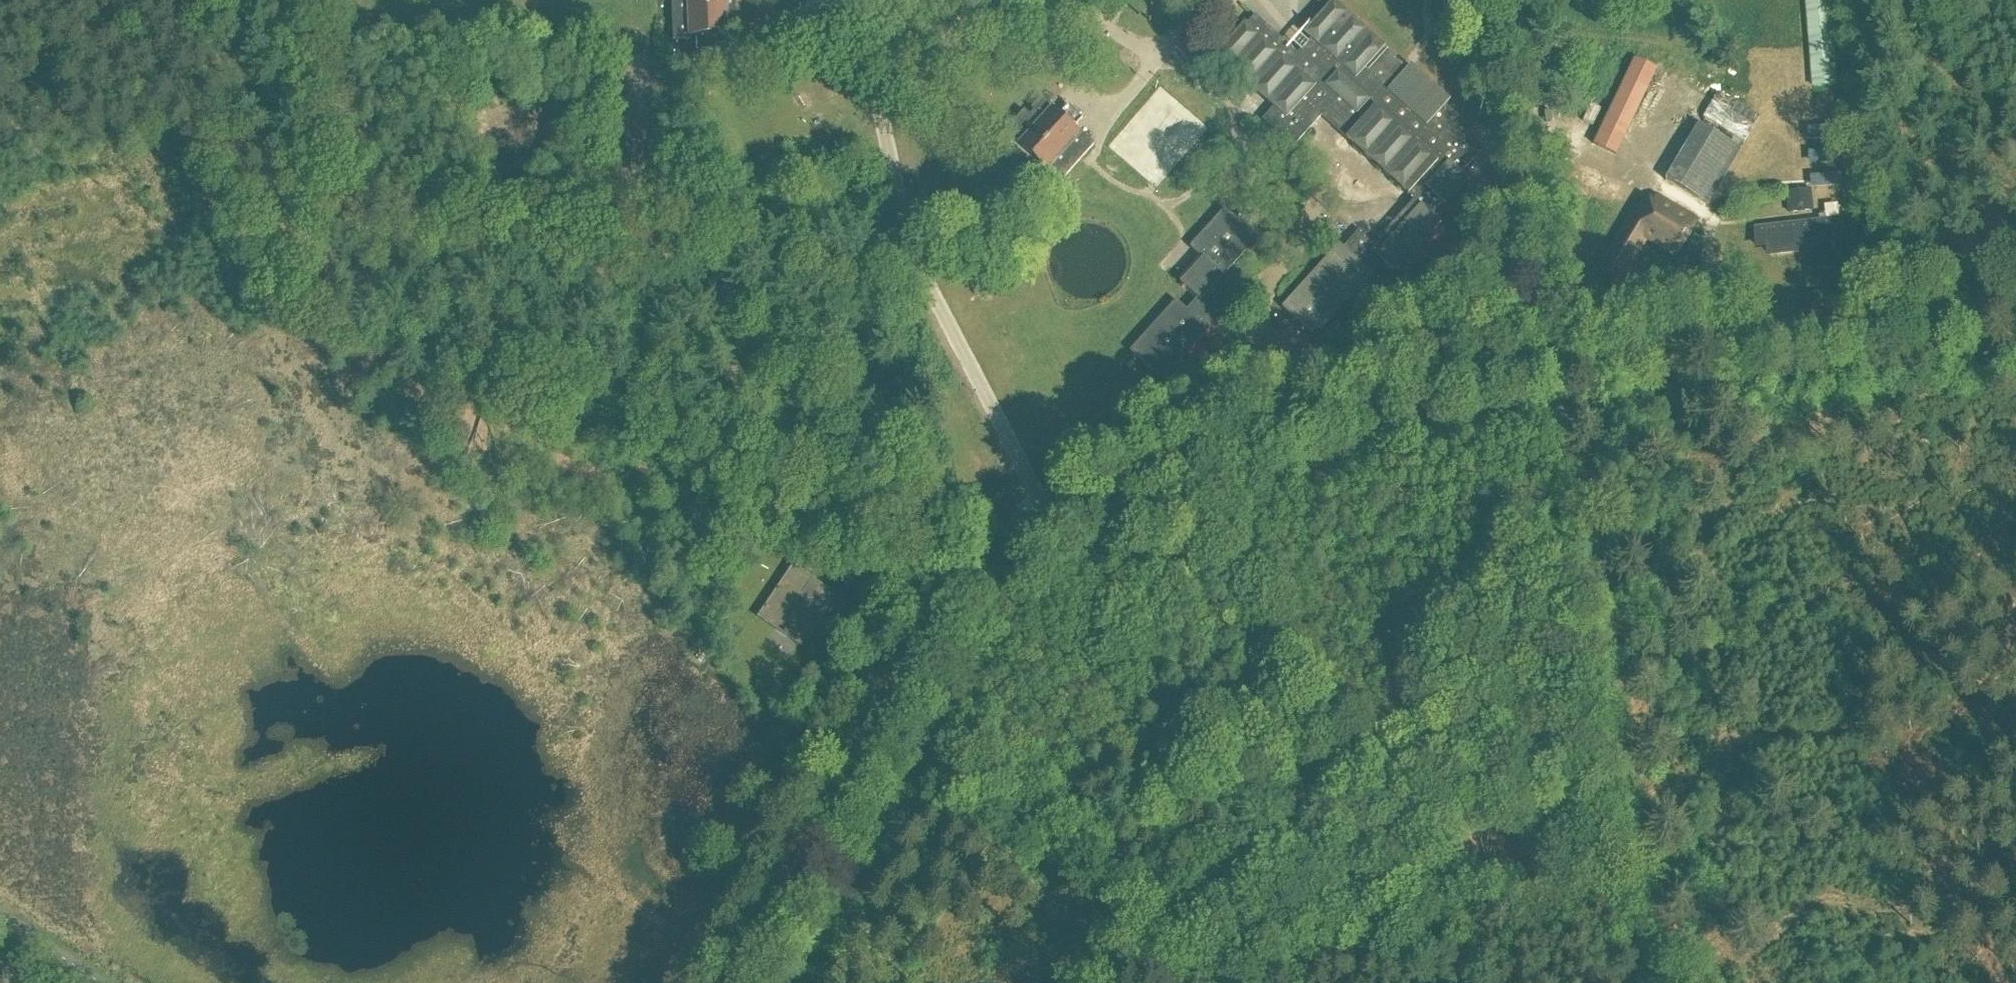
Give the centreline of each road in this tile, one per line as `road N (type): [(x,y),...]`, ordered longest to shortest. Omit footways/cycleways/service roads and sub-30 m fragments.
road 1 (tertiary): [(720,982),(926,636),(971,578),(1029,534),(1127,486),(1296,422),(1547,363)]
road 2 (tertiary): [(1547,363),(2015,304)]
road 3 (unclassified): [(1547,363),(1522,91)]

